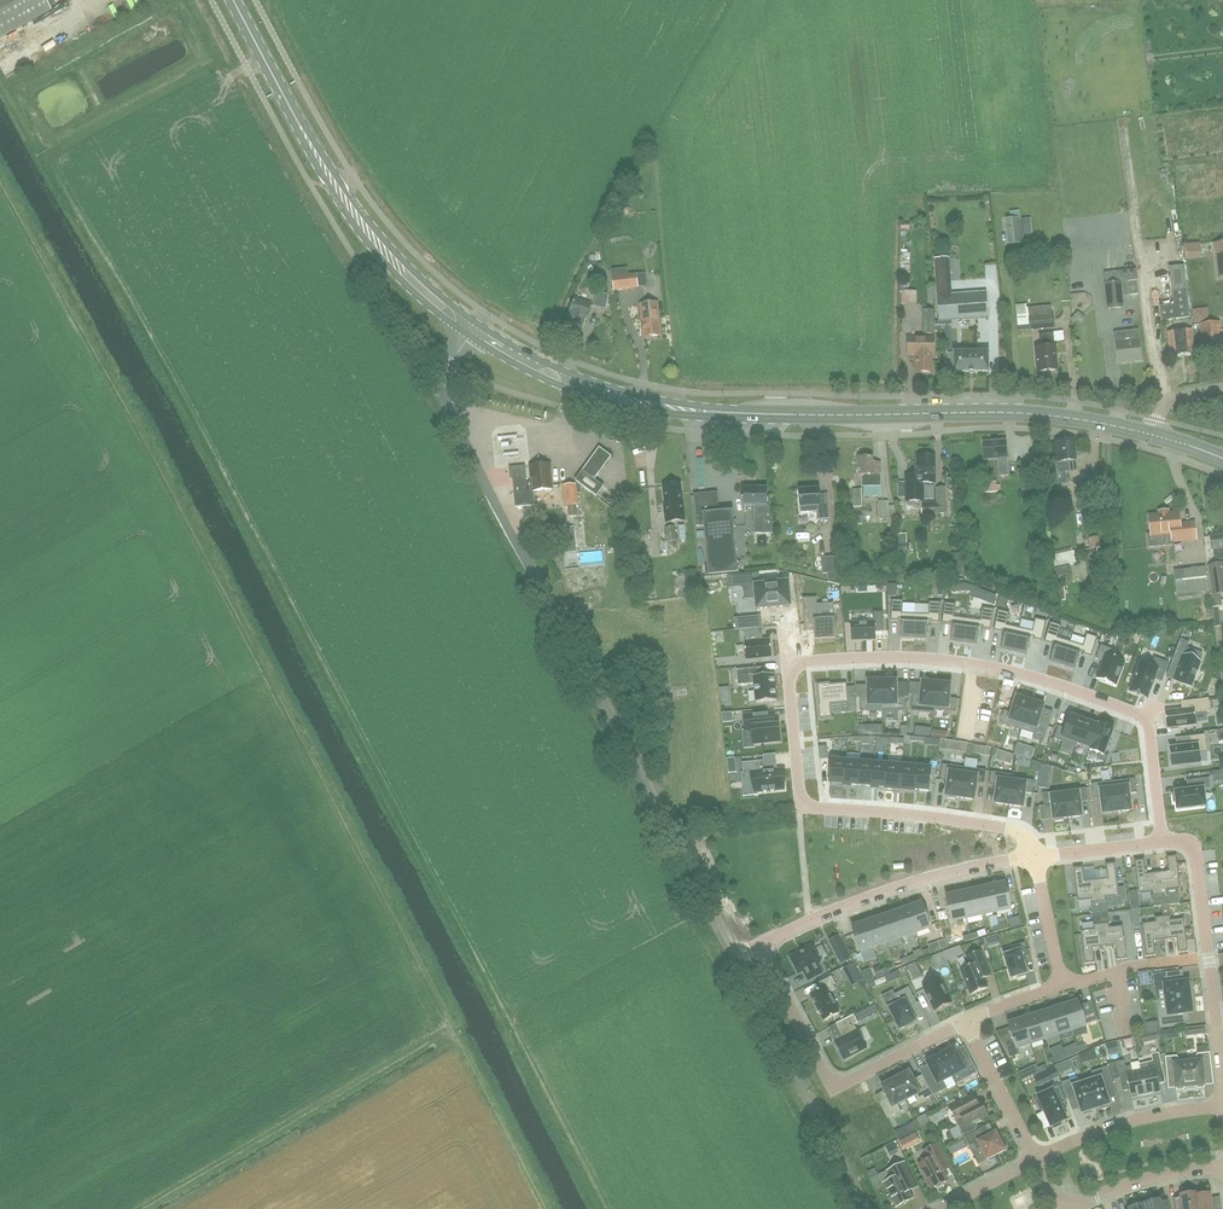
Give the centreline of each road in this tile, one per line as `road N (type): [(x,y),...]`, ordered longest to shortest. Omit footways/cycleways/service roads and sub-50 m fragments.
road 1 (track): [(450,1030),(158,465),(0,184)]
road 2 (residential): [(1161,842),(1143,717),(1023,674),(971,666),(860,659),(796,666),(799,805),(1006,830),(1034,860)]
road 3 (unclassified): [(734,956),(449,411),(448,375),(474,332)]
road 4 (primary): [(1156,436),(1030,414),(674,409),(576,384),(474,332)]
road 5 (primary): [(474,332),(374,242),(327,174),(233,0)]
road 6 (residential): [(967,1024),(842,1083),(829,1078),(761,944)]
road 7 (residential): [(761,944),(946,872),(1034,860)]
road 8 (unclassified): [(868,1208),(734,956)]
road 9 (track): [(545,1208),(450,1030)]
road 10 (residential): [(1035,1159),(1141,1118),(1222,1105)]
road 11 (residential): [(1222,1168),(1131,1184),(1071,1208)]
road 12 (residential): [(1035,1159),(967,1024)]
road 13 (residential): [(1208,960),(1063,985)]
road 14 (residential): [(1161,842),(1191,846),(1208,960)]
road 15 (residential): [(1063,985),(1034,860)]
road 16 (residential): [(1034,860),(1161,842)]

